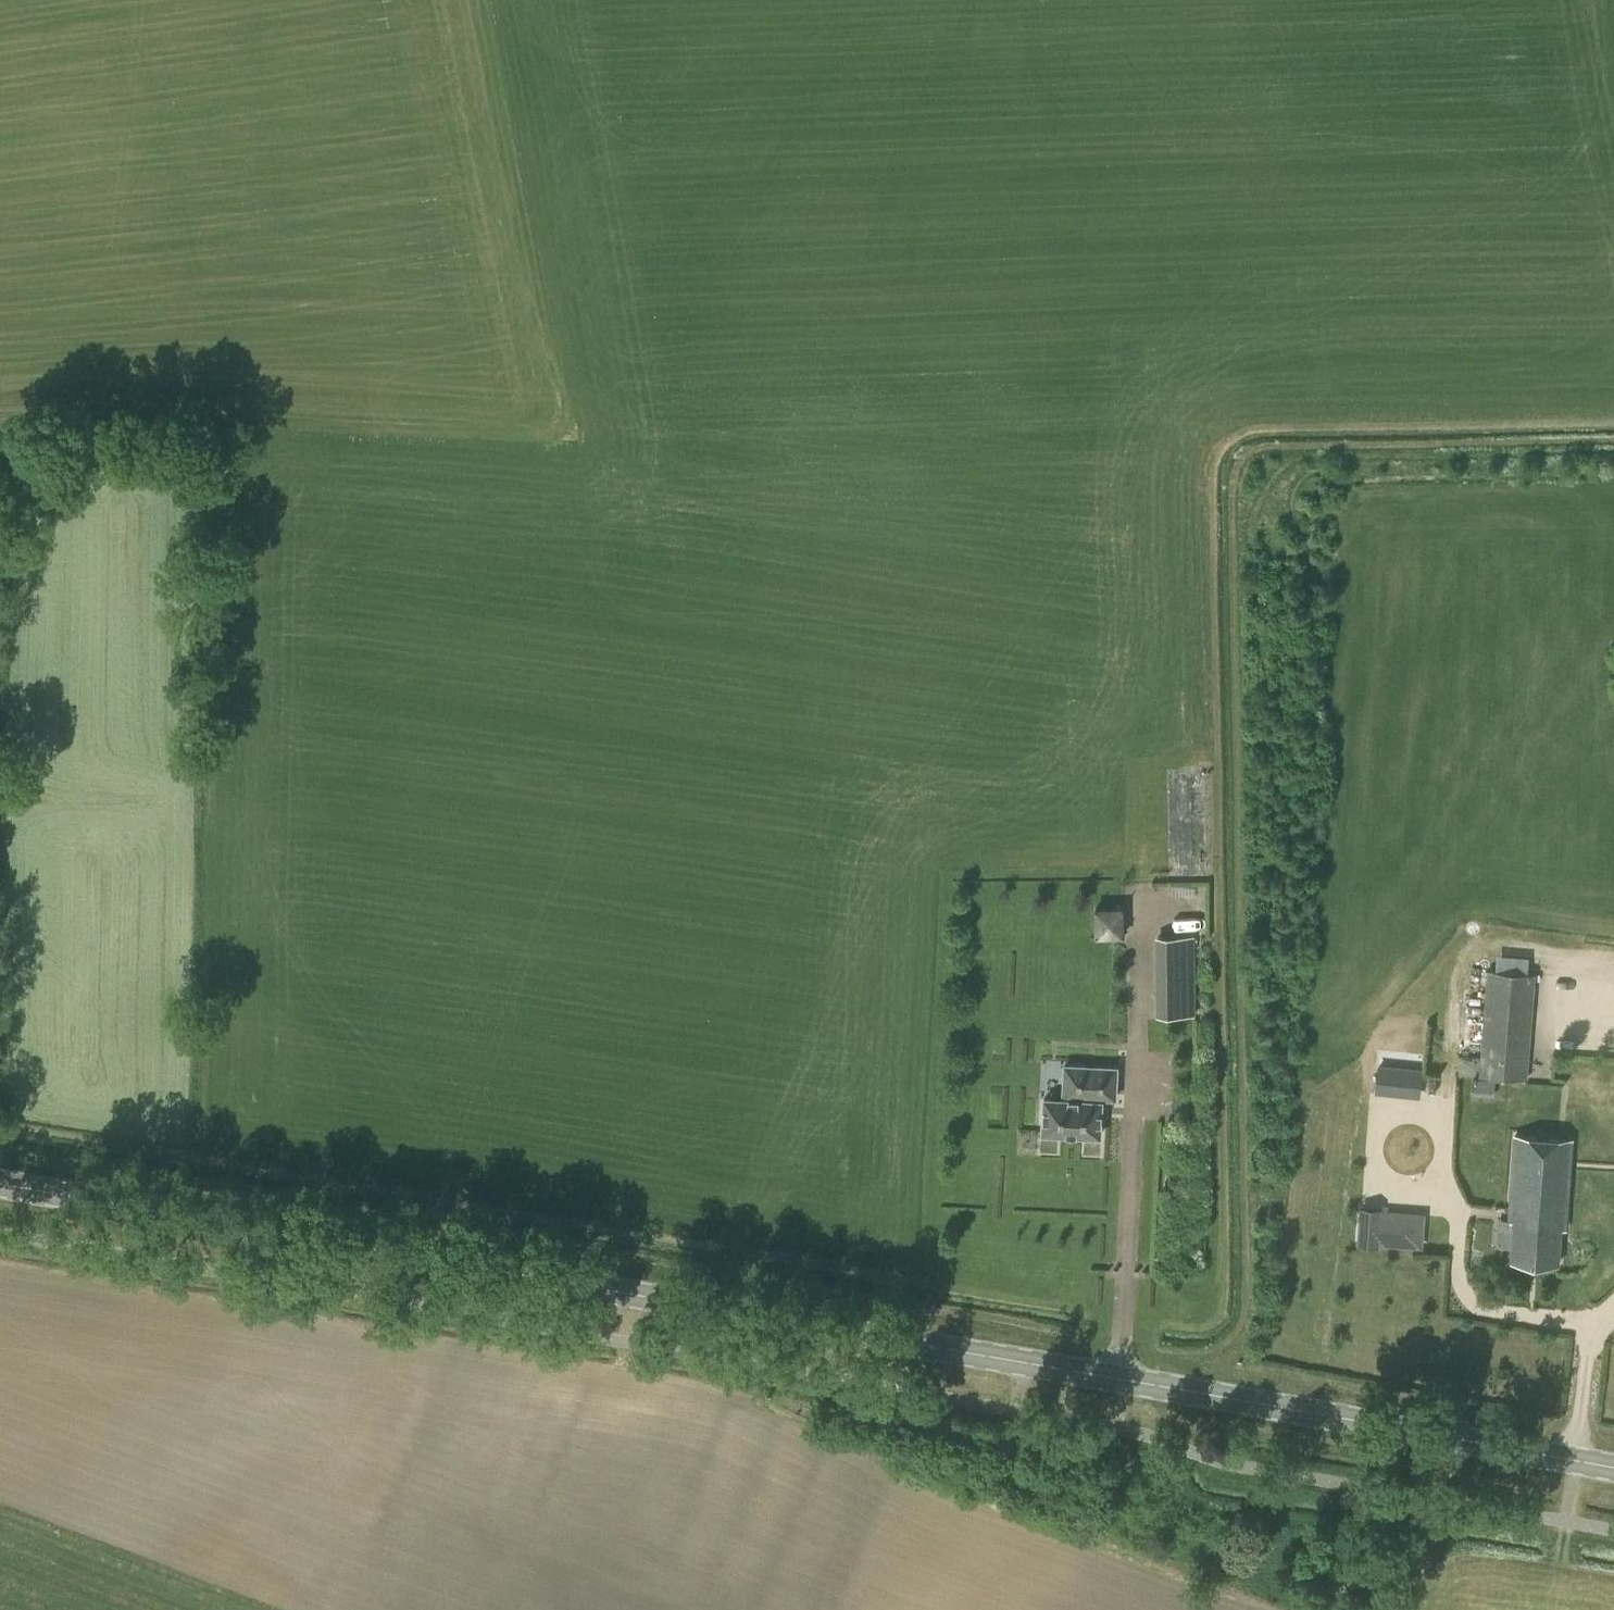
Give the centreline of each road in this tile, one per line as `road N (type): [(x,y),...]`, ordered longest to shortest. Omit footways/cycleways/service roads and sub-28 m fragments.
road 1 (secondary): [(1613,1470),(0,1185)]

